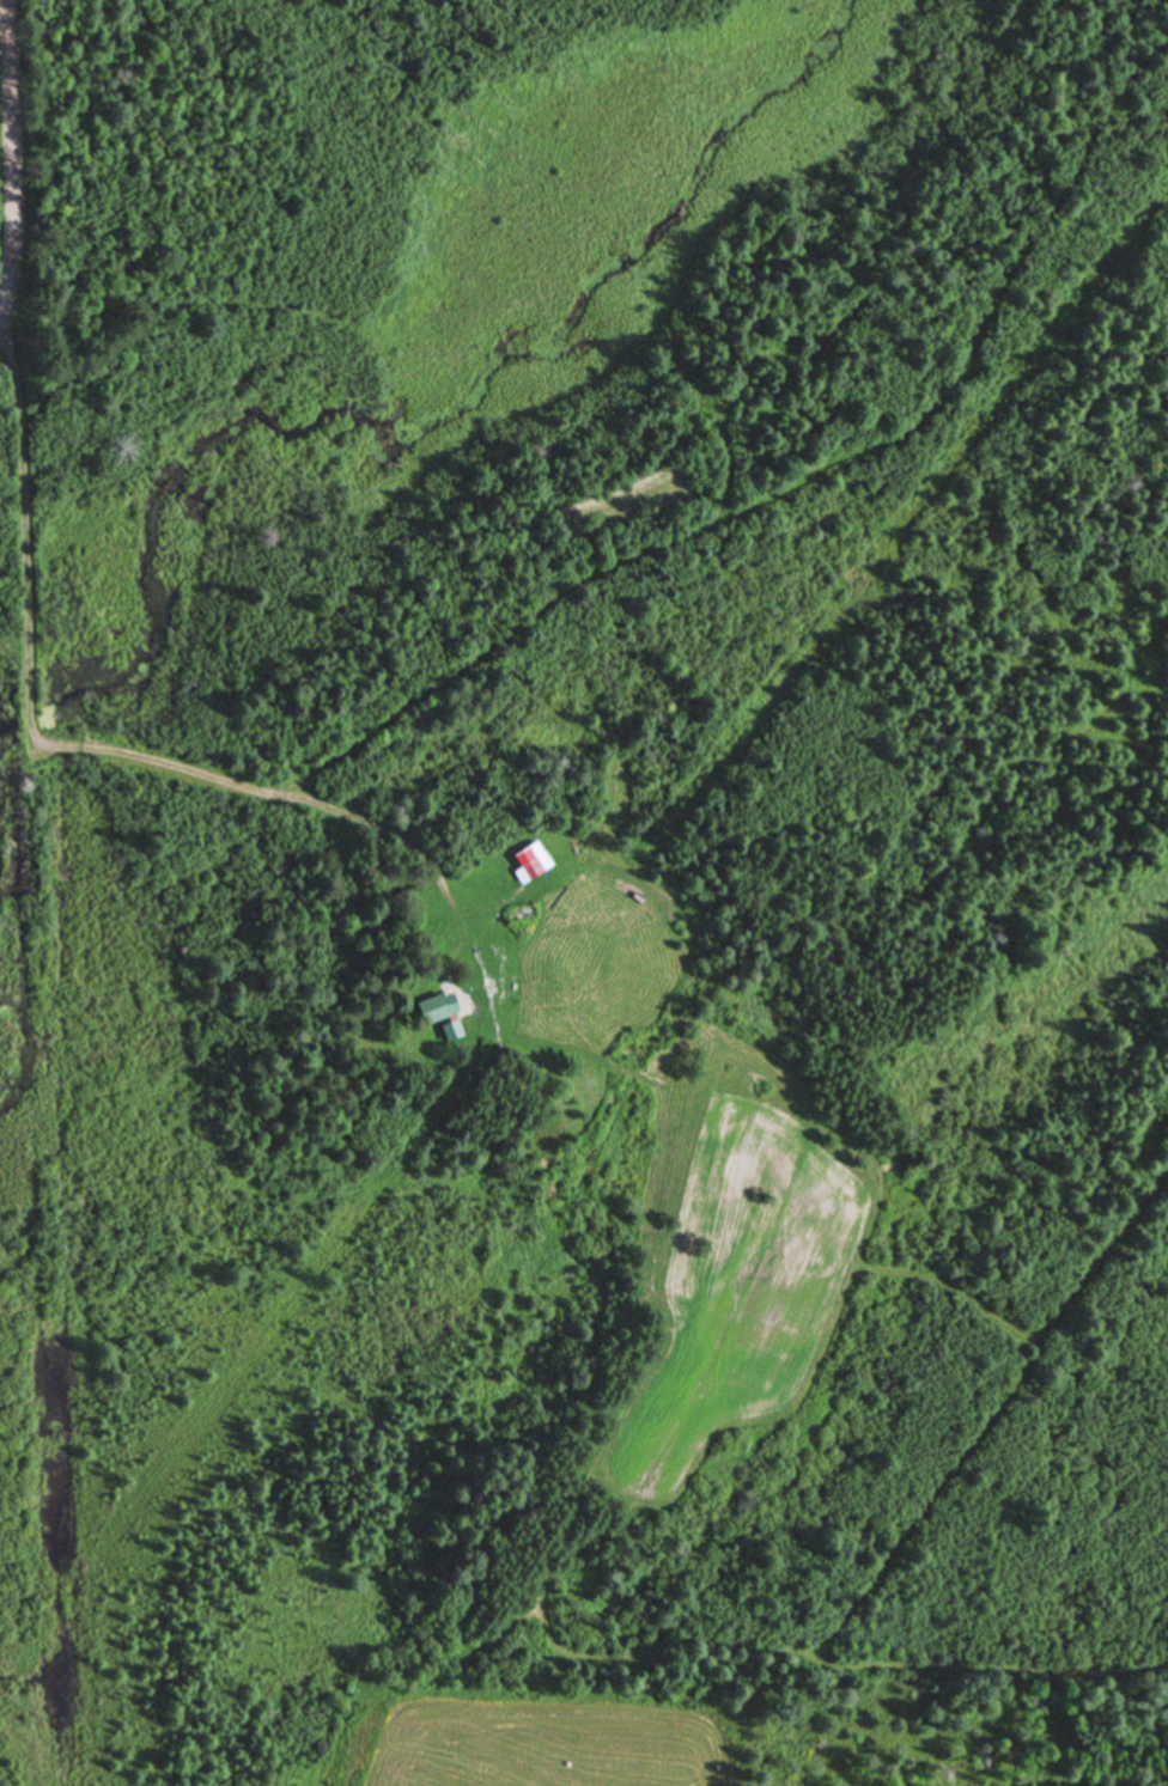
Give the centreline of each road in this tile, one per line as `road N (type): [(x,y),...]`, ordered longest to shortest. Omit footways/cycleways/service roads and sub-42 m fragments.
road 1 (residential): [(50,1394),(64,1785)]
road 2 (residential): [(7,0),(16,298),(0,323)]

